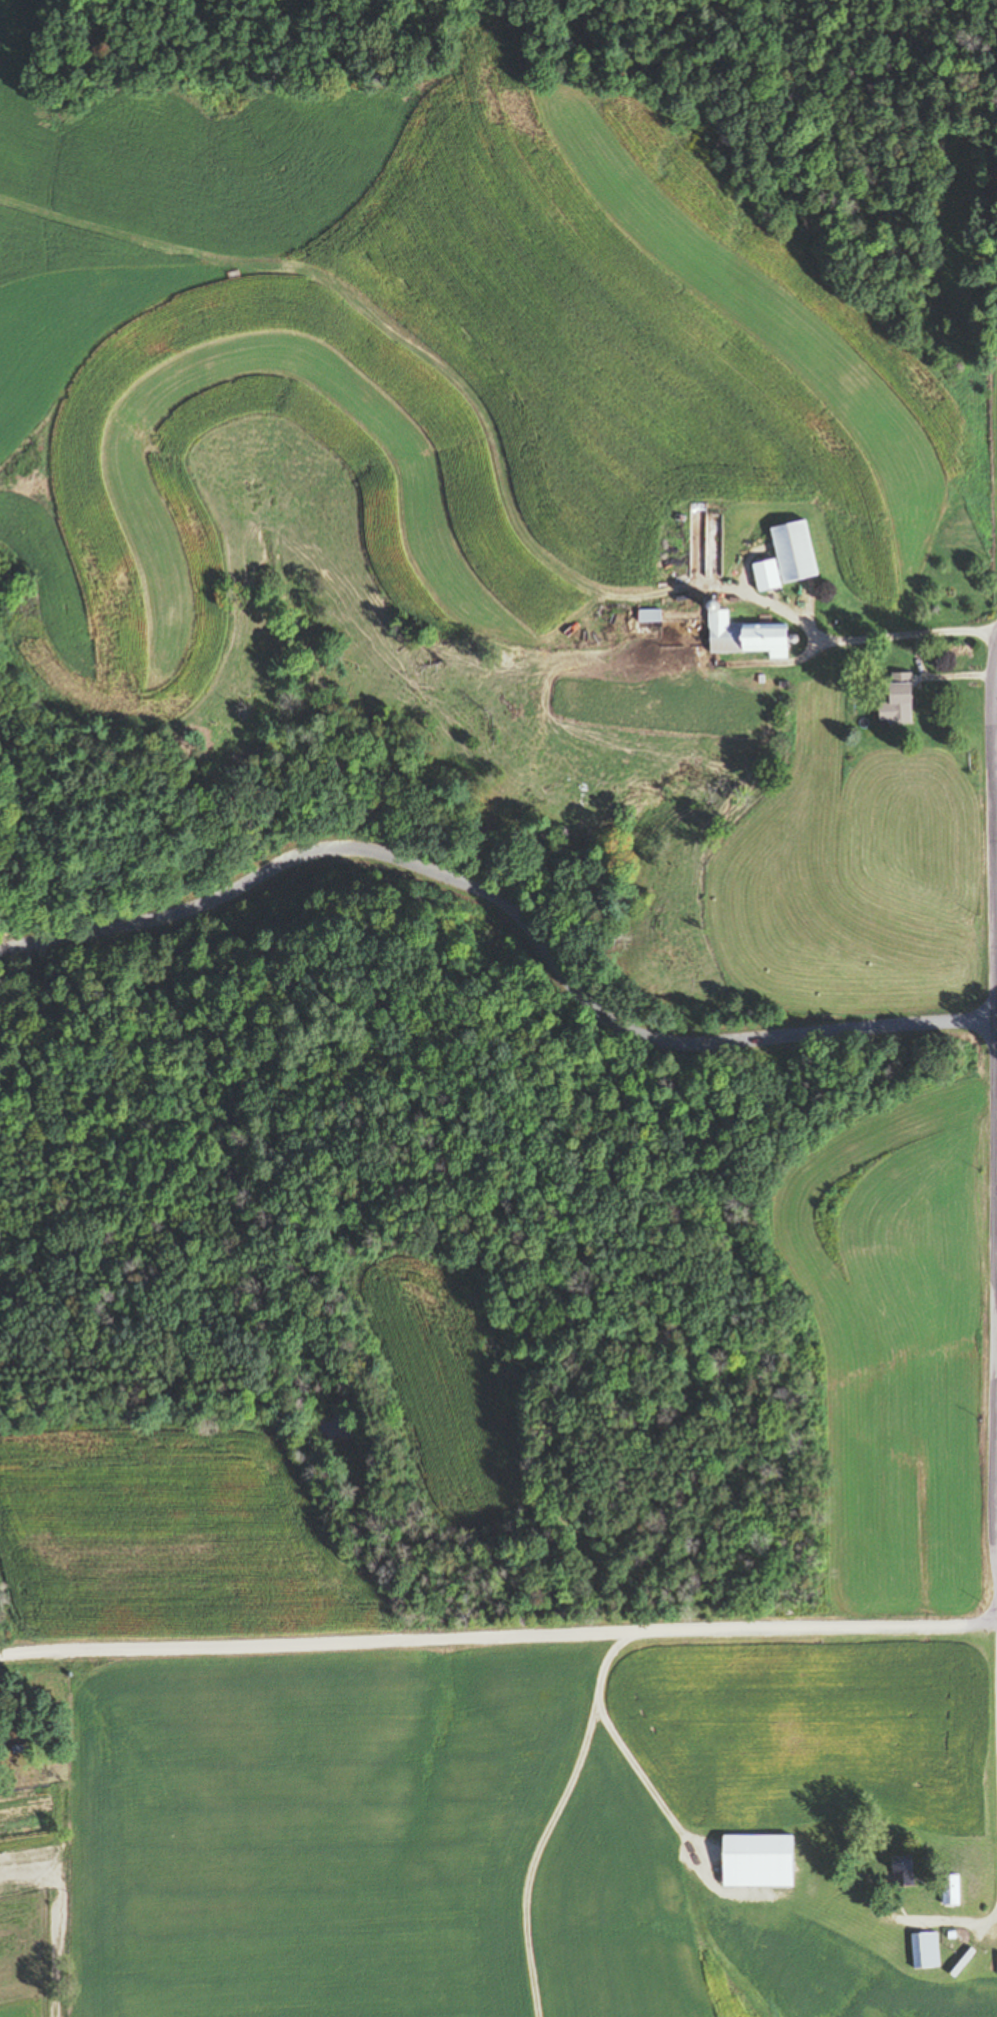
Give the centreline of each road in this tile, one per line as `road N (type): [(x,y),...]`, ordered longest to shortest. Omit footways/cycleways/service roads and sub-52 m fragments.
road 1 (residential): [(996,1018),(708,1047),(663,1043),(609,1018),(512,904),(421,868),(336,852),(283,867),(197,913),(0,955)]
road 2 (residential): [(0,1650),(939,1632),(996,1618)]
road 3 (residential): [(996,852),(996,672)]

